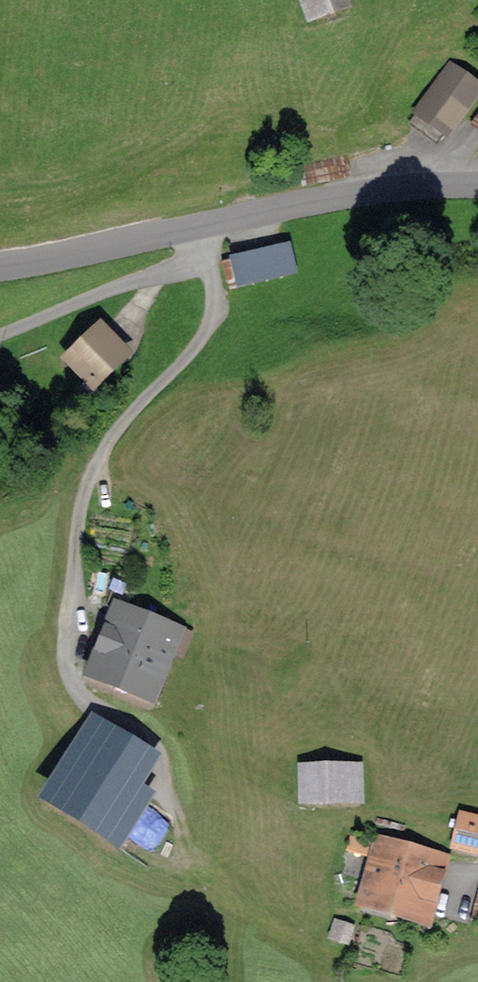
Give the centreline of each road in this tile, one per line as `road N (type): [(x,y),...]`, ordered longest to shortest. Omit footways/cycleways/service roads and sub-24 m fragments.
road 1 (track): [(186,824),(159,748),(95,693),(75,661),(73,615),(102,455),(201,341),(220,303),(209,243)]
road 2 (tertiary): [(477,183),(356,194),(0,265)]
road 3 (track): [(209,243),(0,324)]

